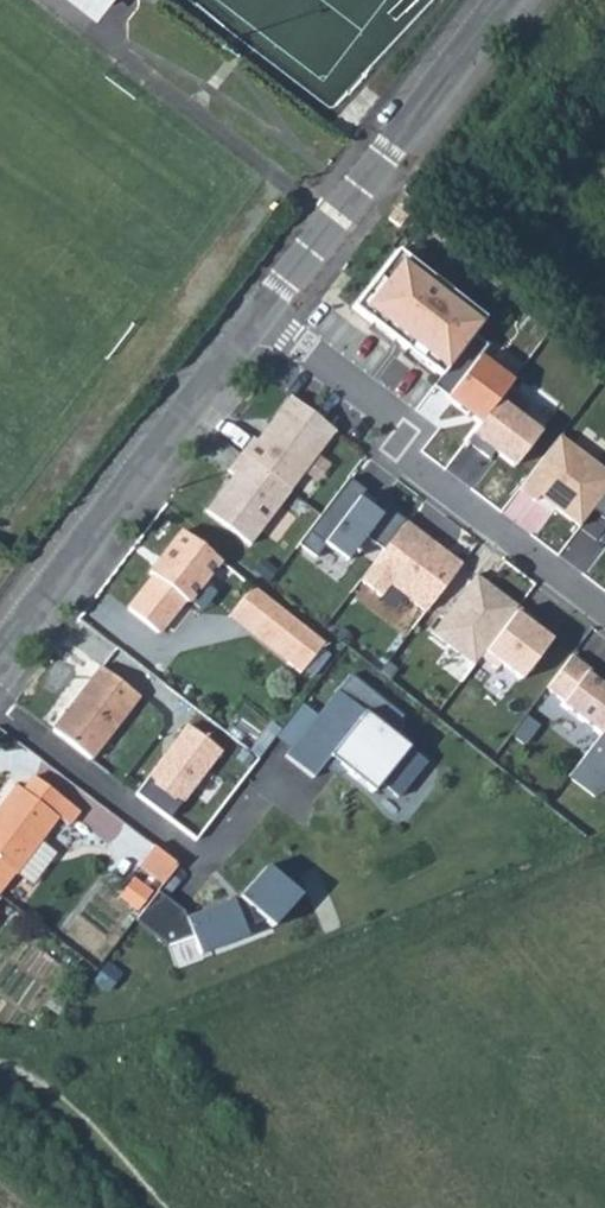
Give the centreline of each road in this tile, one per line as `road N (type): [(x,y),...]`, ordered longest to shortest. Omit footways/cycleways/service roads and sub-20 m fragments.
road 1 (track): [(604,856),(378,955),(129,1032),(0,1057)]
road 2 (residential): [(257,316),(394,417),(406,461),(604,611)]
road 3 (residential): [(257,316),(0,662)]
road 4 (residential): [(505,0),(257,316)]

